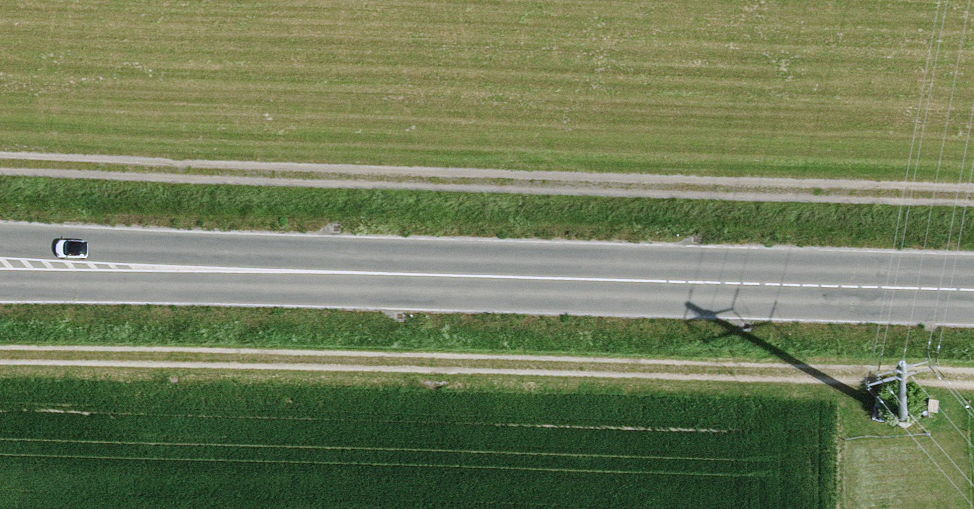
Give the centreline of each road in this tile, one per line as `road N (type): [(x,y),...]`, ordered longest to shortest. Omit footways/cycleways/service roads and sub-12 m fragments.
road 1 (primary): [(973,290),(0,263)]
road 2 (track): [(973,377),(0,354)]

